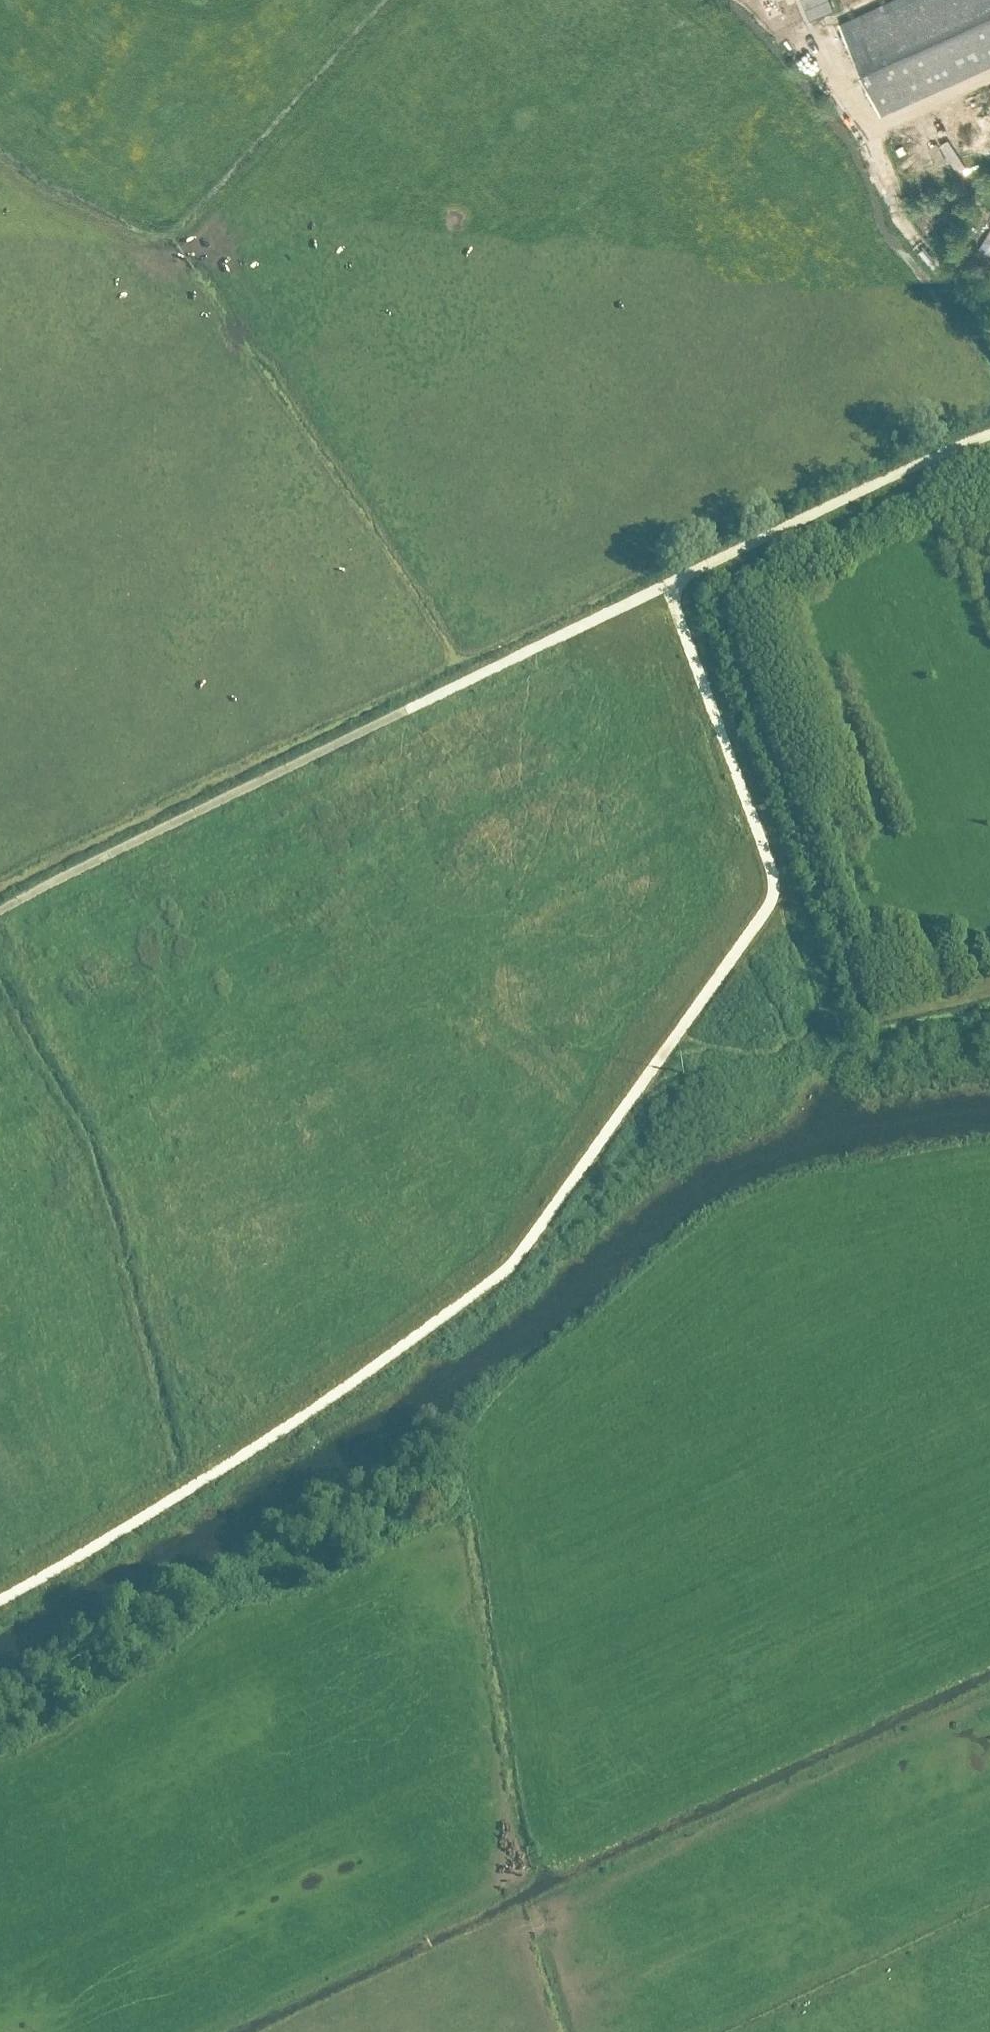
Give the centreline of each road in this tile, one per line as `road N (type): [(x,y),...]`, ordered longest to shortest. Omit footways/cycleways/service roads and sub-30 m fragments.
road 1 (track): [(0,910),(669,585)]
road 2 (track): [(868,130),(894,212),(989,330)]

